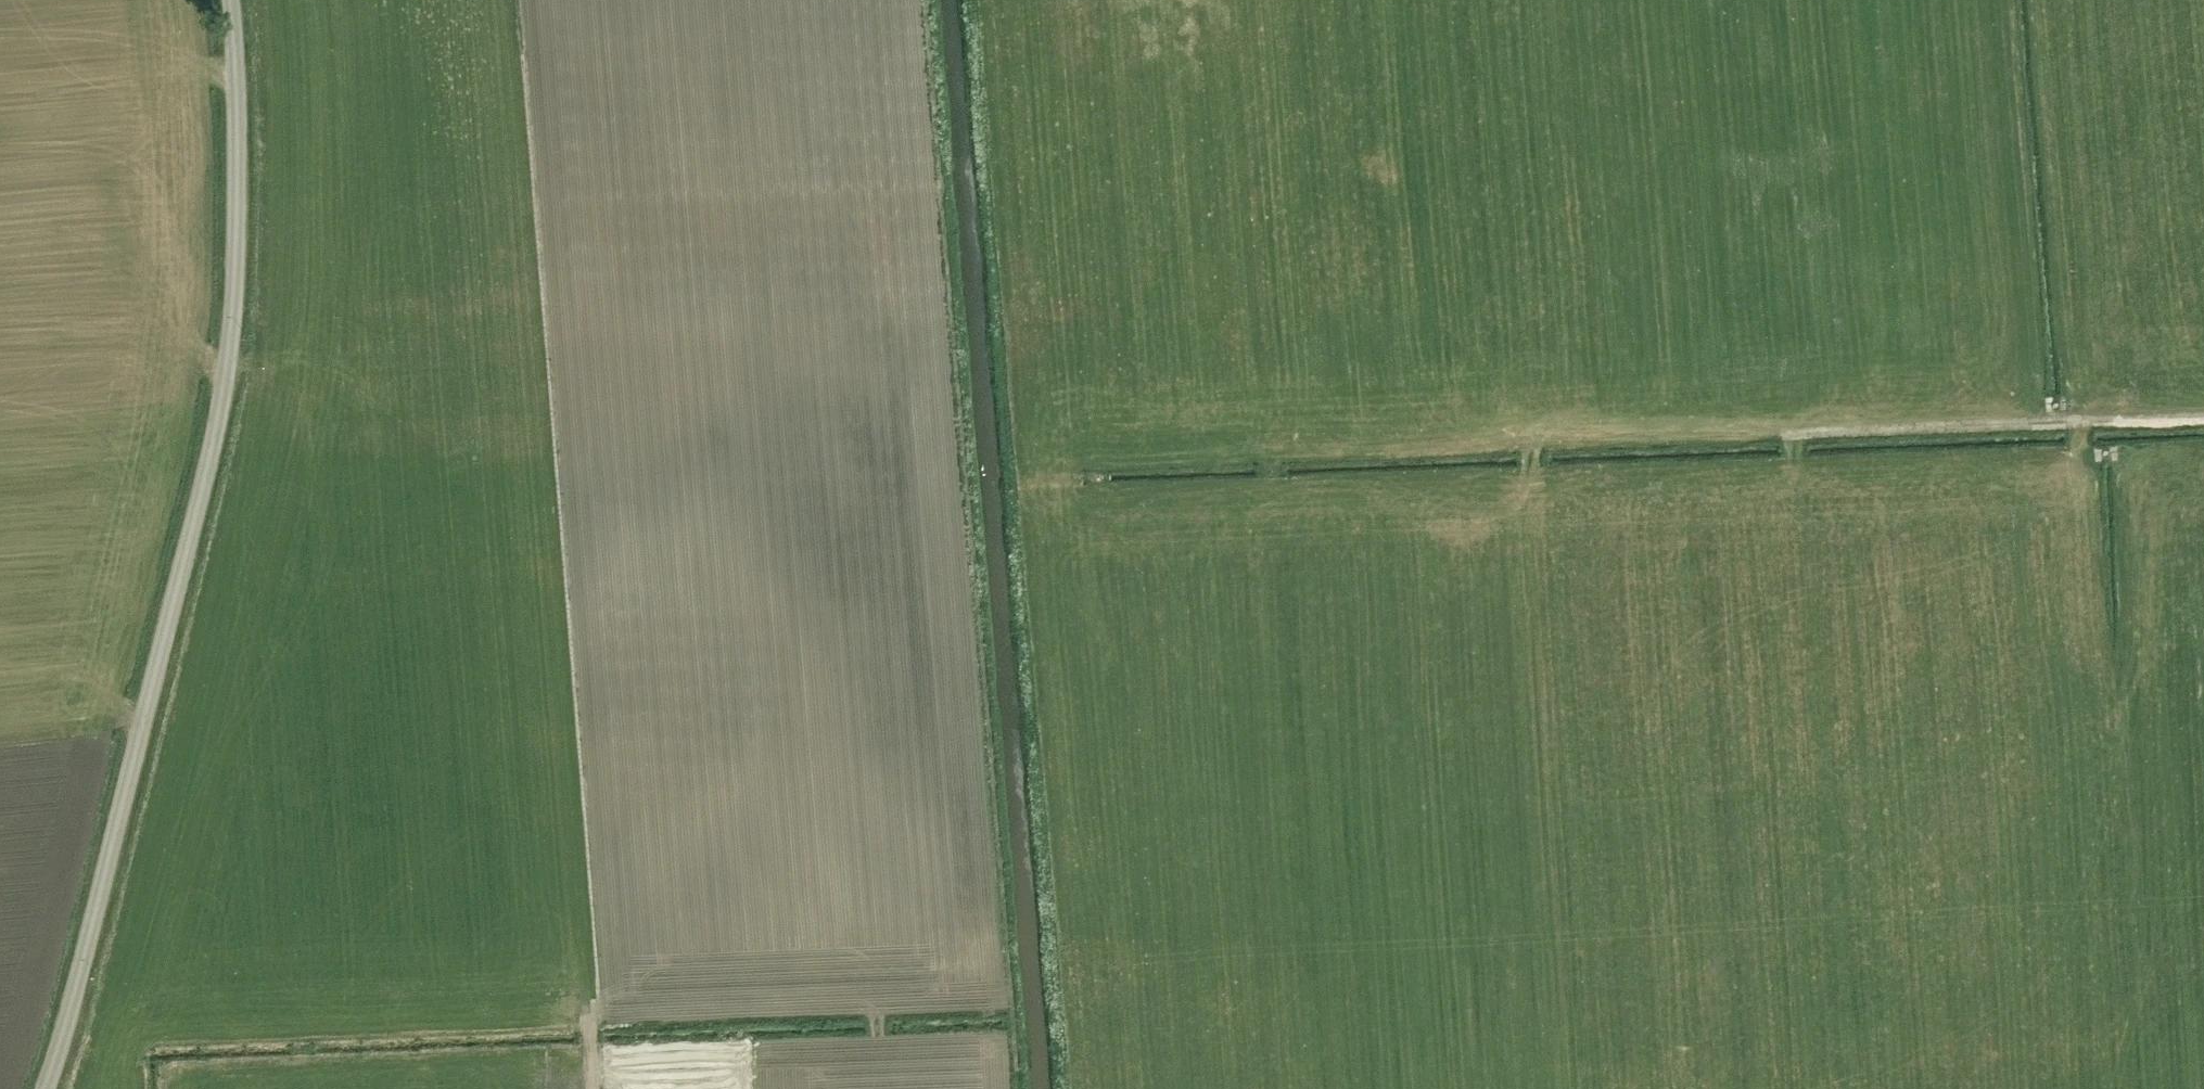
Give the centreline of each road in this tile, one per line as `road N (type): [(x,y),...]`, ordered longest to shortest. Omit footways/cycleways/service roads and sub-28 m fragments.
road 1 (unclassified): [(50,1088),(69,1043),(240,352),(241,0)]

